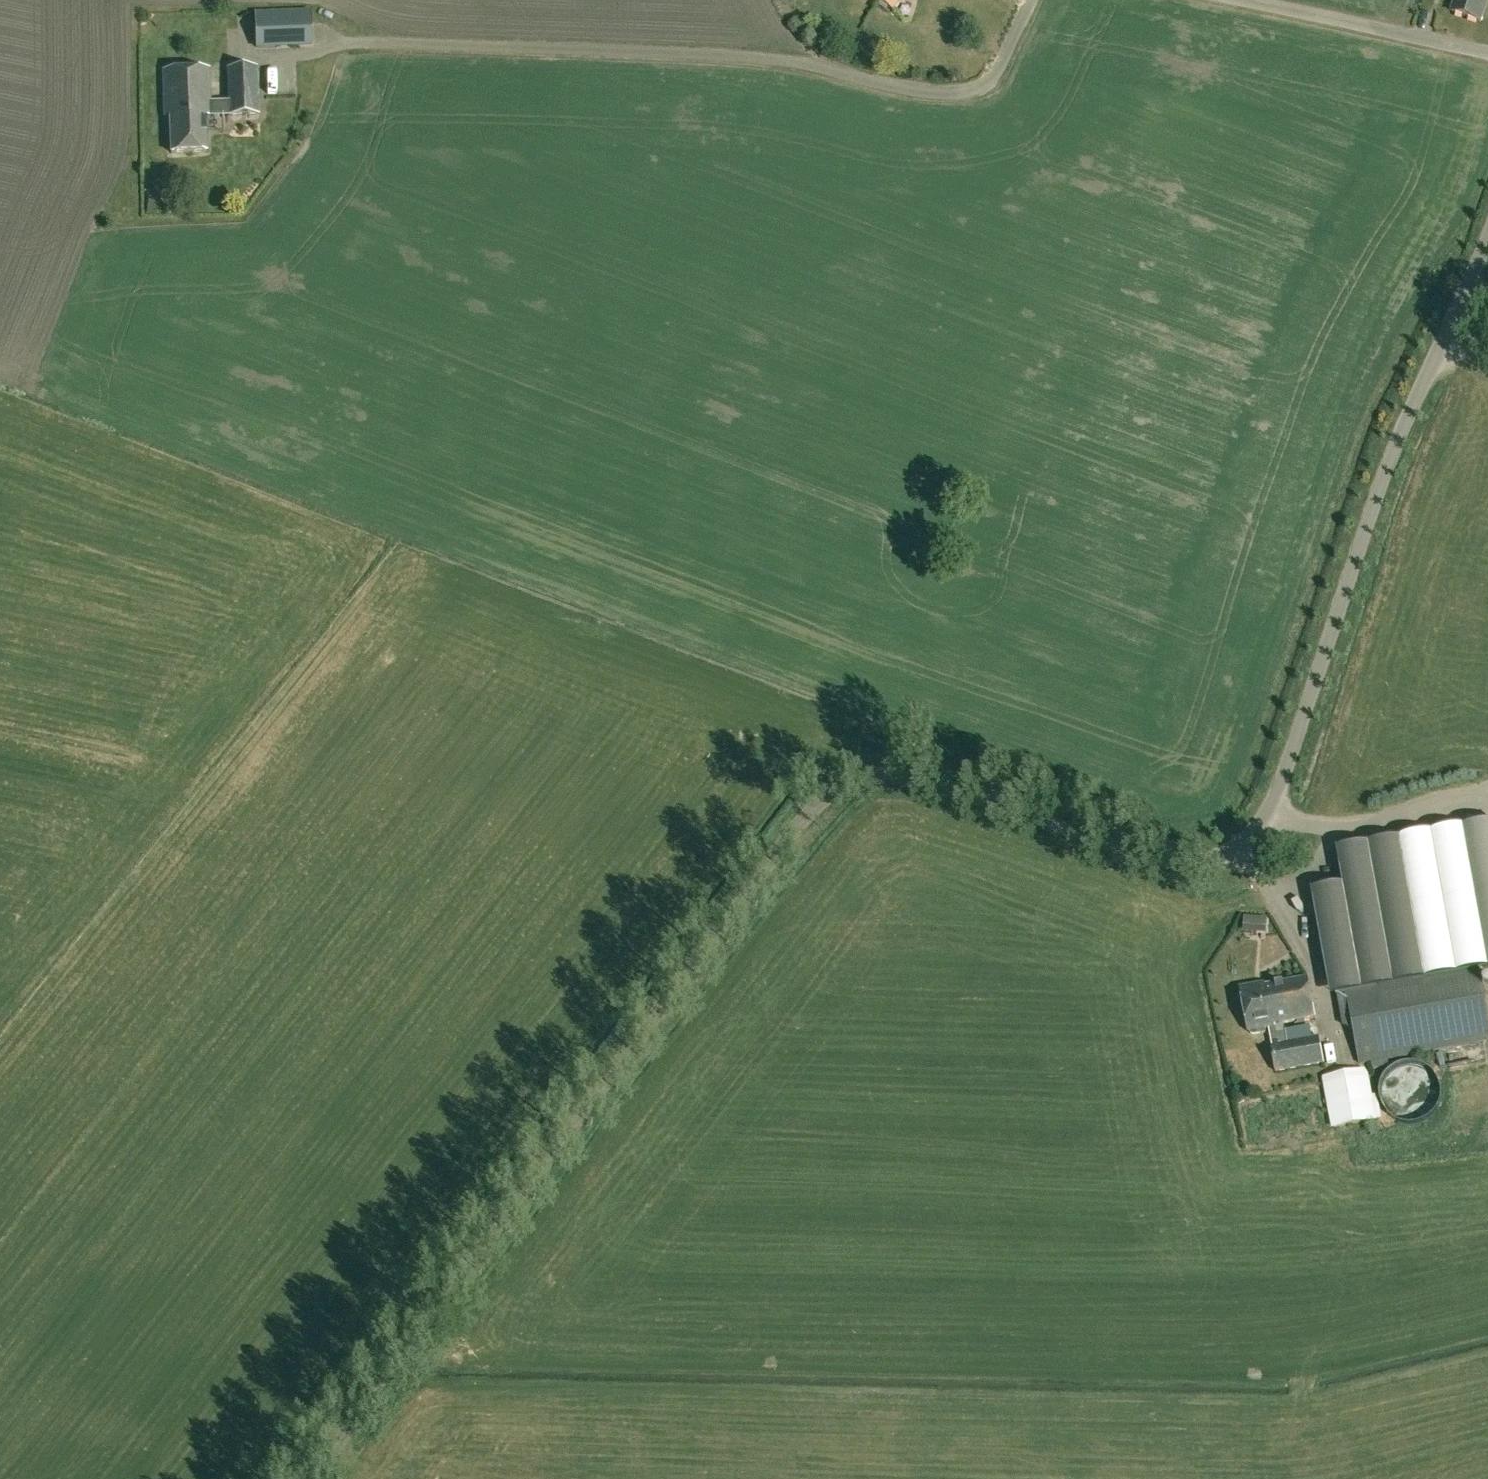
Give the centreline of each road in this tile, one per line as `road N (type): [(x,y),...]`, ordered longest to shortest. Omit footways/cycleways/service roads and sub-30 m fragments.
road 1 (unclassified): [(307,1478),(830,791),(864,776),(914,778),(1170,862),(1230,853),(1251,838),(1274,797),(1394,444),(1487,235)]

